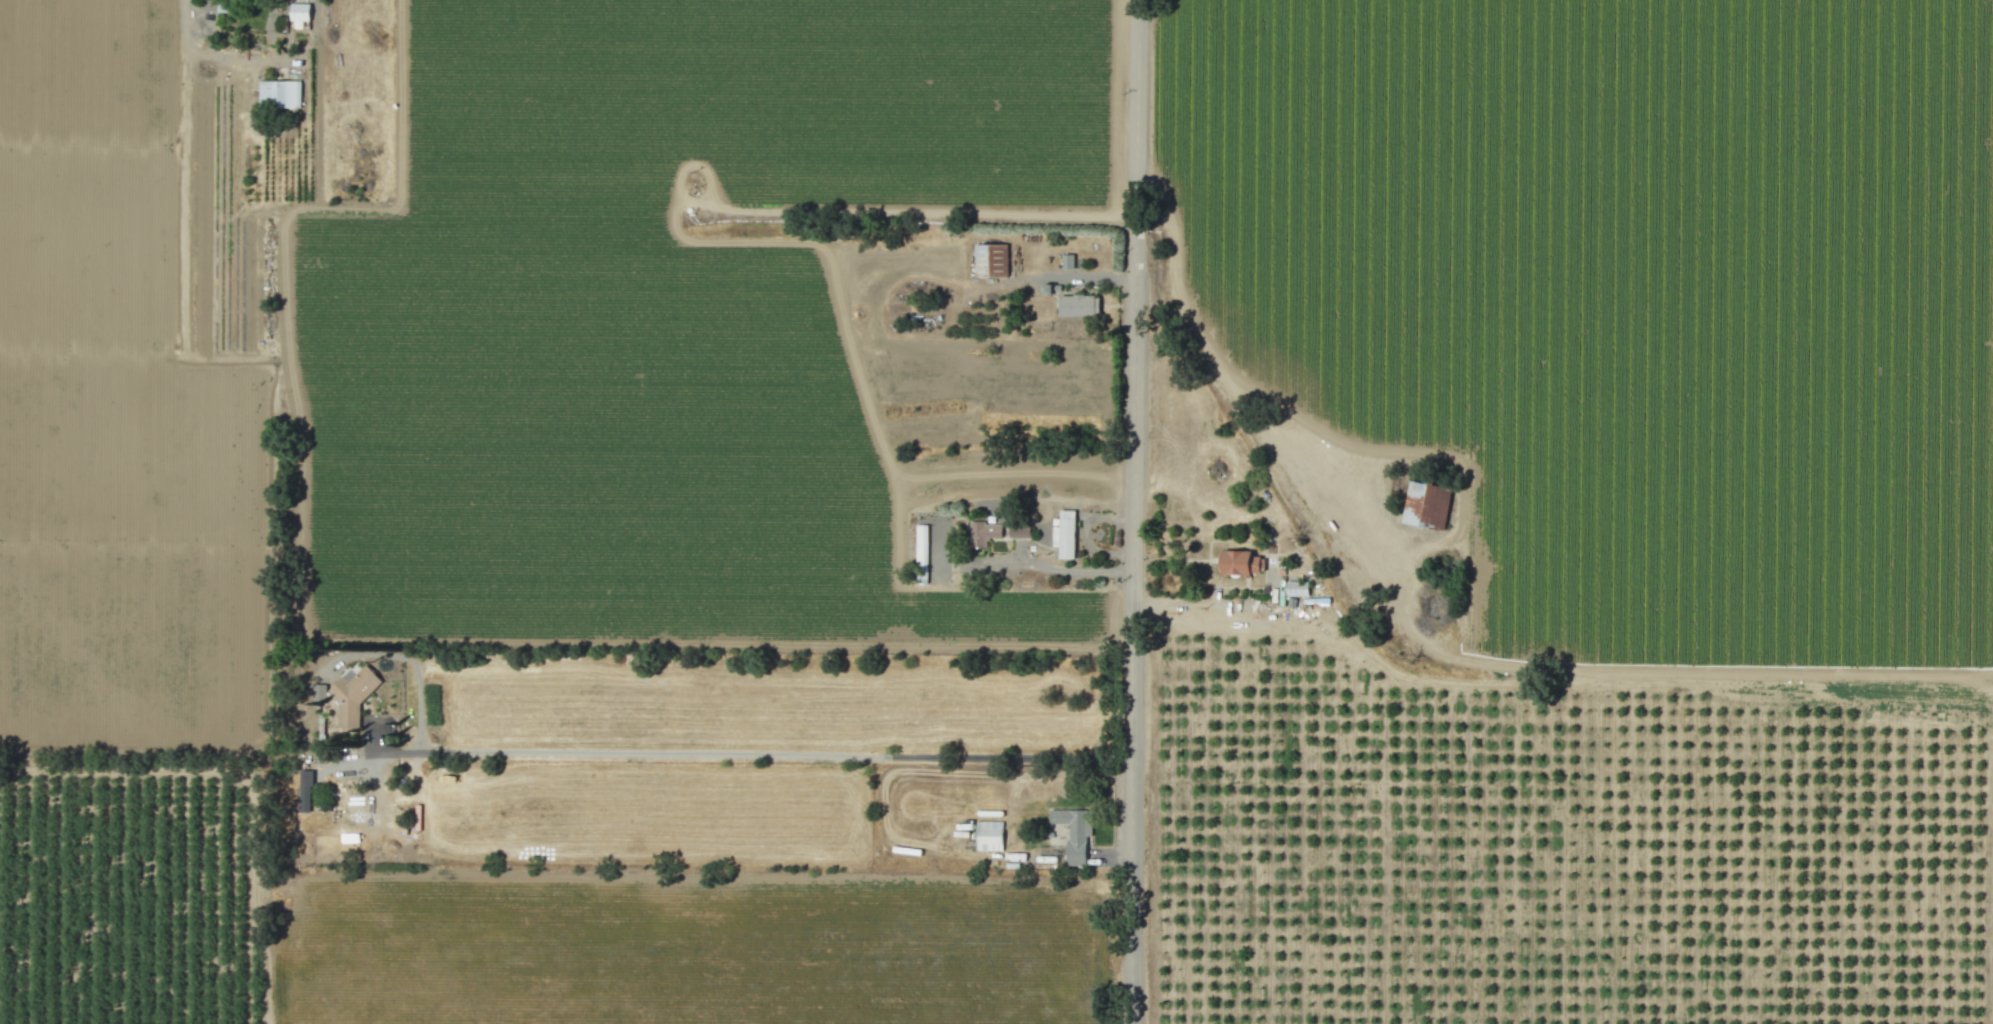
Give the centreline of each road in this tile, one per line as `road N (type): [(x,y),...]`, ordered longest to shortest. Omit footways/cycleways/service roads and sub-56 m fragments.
road 1 (residential): [(1141,0),(1132,1023)]

